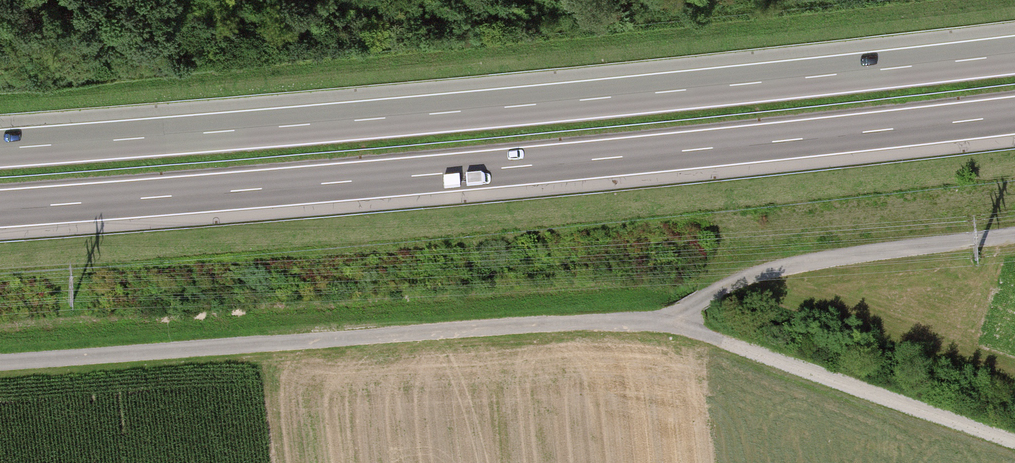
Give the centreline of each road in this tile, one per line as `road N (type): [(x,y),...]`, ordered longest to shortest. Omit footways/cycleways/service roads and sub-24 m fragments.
road 1 (track): [(1014,444),(667,323),(0,367)]
road 2 (motorway): [(1014,54),(0,149)]
road 3 (motorway): [(0,209),(1014,115)]
road 4 (track): [(1014,236),(761,278),(667,323)]

